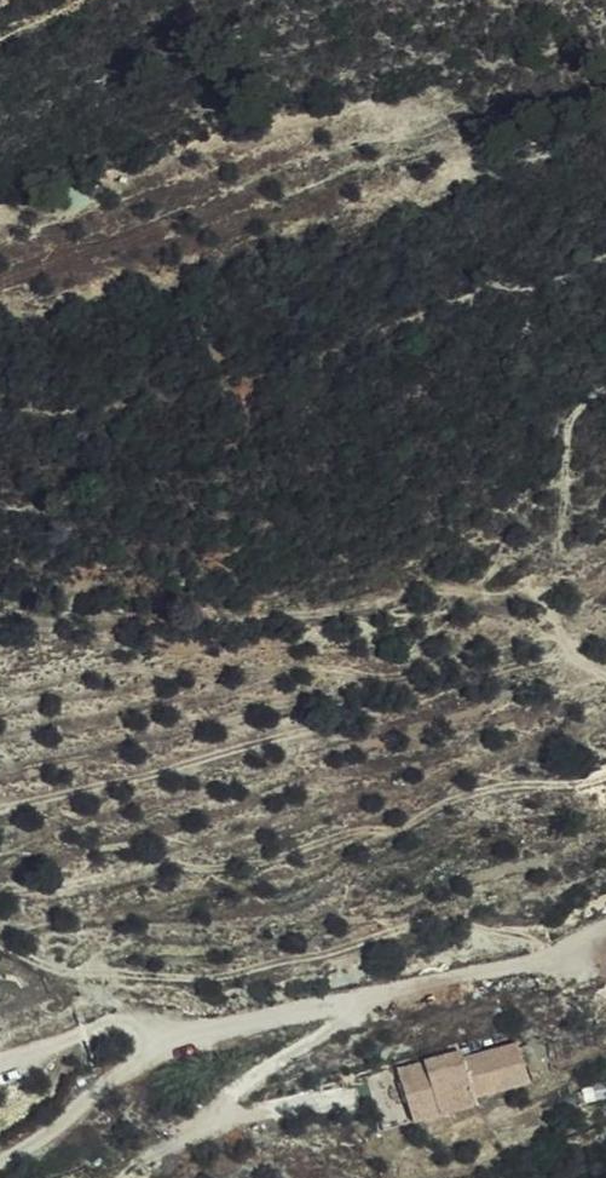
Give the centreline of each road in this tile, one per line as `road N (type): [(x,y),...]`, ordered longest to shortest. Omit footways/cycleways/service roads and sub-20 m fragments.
road 1 (track): [(0,1164),(189,1040),(536,961),(605,924)]

